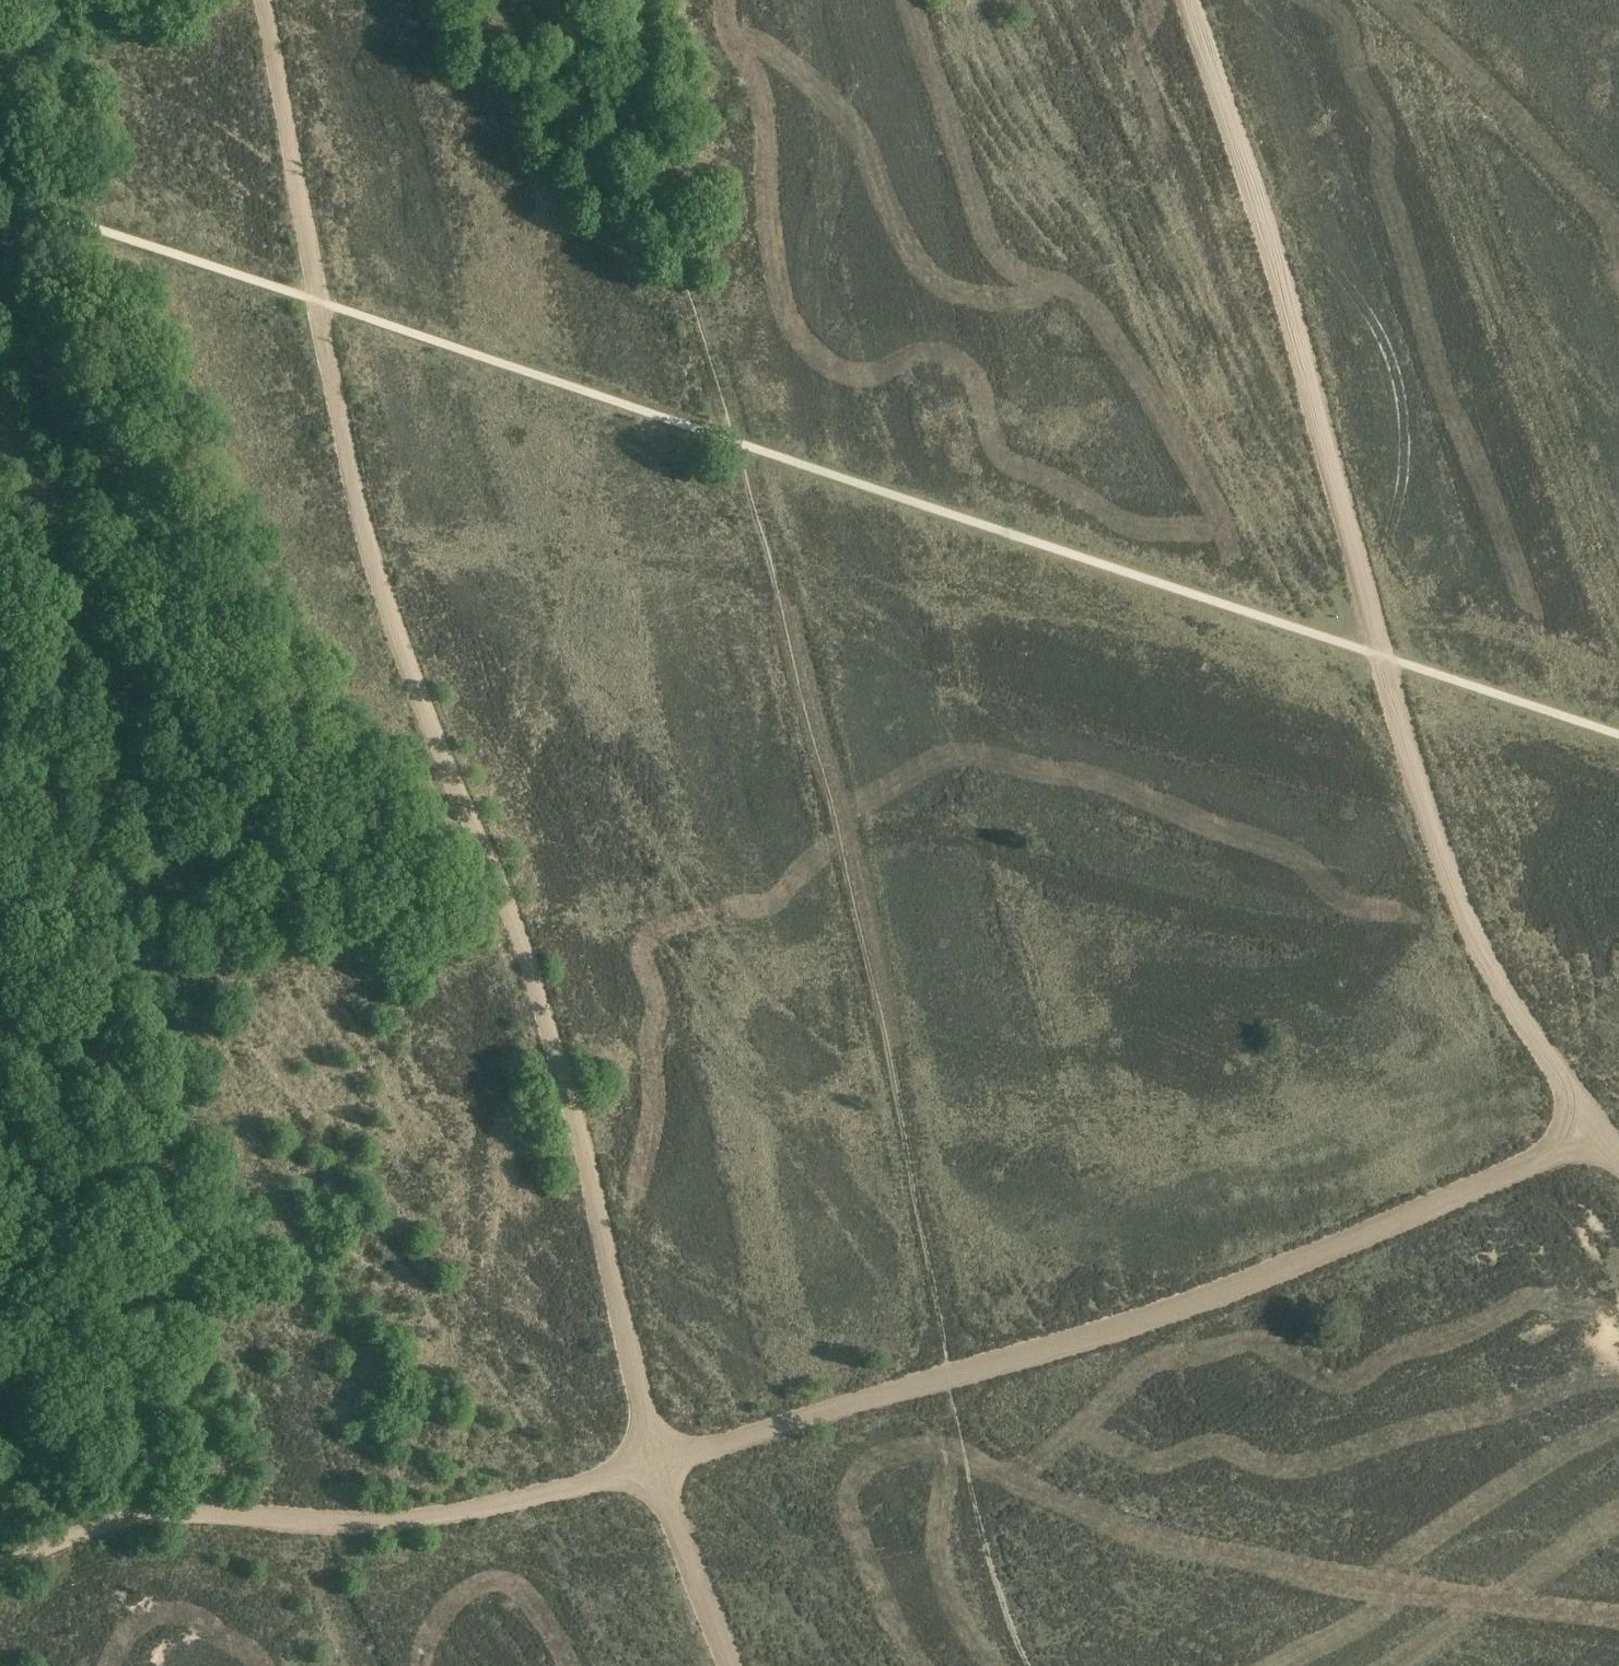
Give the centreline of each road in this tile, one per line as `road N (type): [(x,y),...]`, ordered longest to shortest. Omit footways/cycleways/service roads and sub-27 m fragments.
road 1 (track): [(260,0),(372,567),(513,926),(572,1112),(656,1465)]
road 2 (track): [(1596,1134),(1484,953),(1404,736),(1287,289),(1193,0)]
road 3 (track): [(950,1375),(656,1465),(467,1510),(370,1523),(141,1514),(0,1569)]
road 4 (track): [(950,1375),(1293,1267),(1596,1134),(1618,1161)]
road 5 (track): [(732,1665),(656,1465)]

